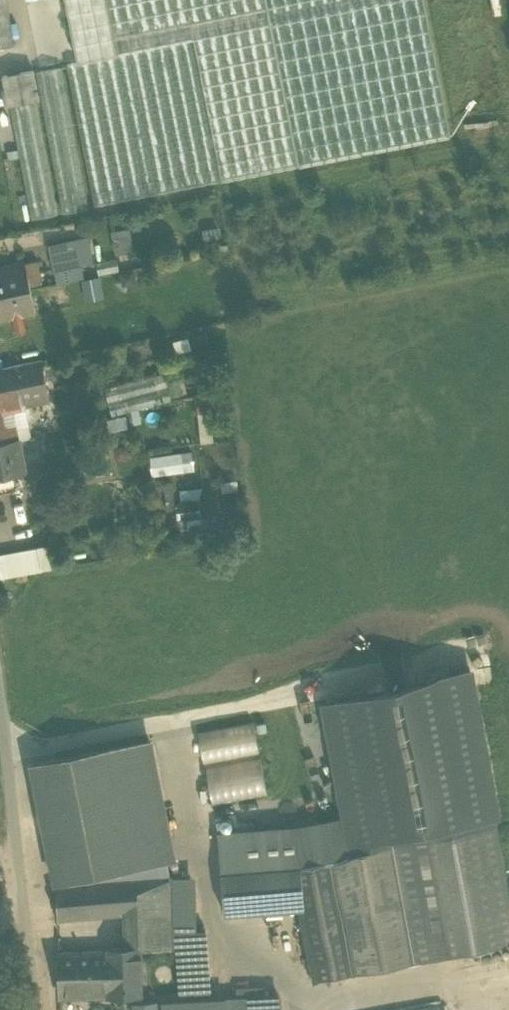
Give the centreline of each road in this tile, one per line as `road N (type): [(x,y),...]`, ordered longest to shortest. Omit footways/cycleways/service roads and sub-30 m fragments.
road 1 (residential): [(37,1009),(0,692)]

